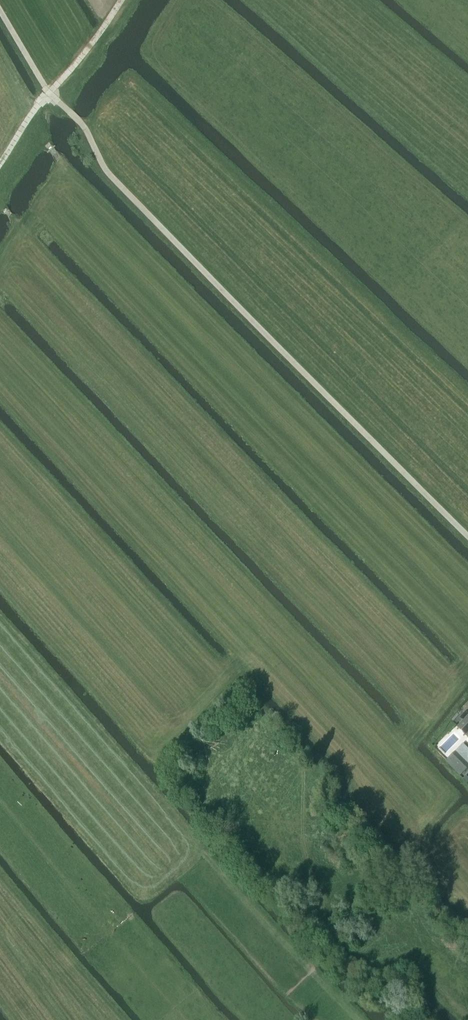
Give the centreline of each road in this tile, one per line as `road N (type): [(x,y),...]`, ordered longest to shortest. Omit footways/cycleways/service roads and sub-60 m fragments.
road 1 (track): [(467,533),(109,174),(0,11)]
road 2 (track): [(122,0),(0,164)]

